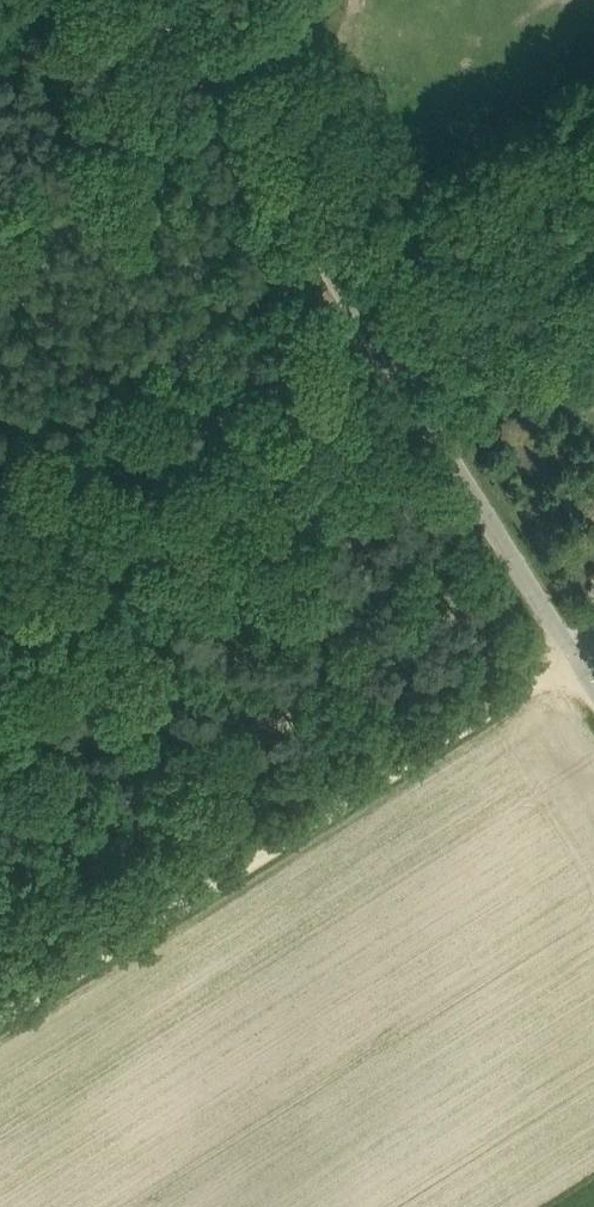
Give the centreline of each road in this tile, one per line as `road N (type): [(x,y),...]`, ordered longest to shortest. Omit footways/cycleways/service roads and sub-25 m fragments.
road 1 (unclassified): [(573,653),(162,0)]
road 2 (track): [(0,1014),(573,653)]

